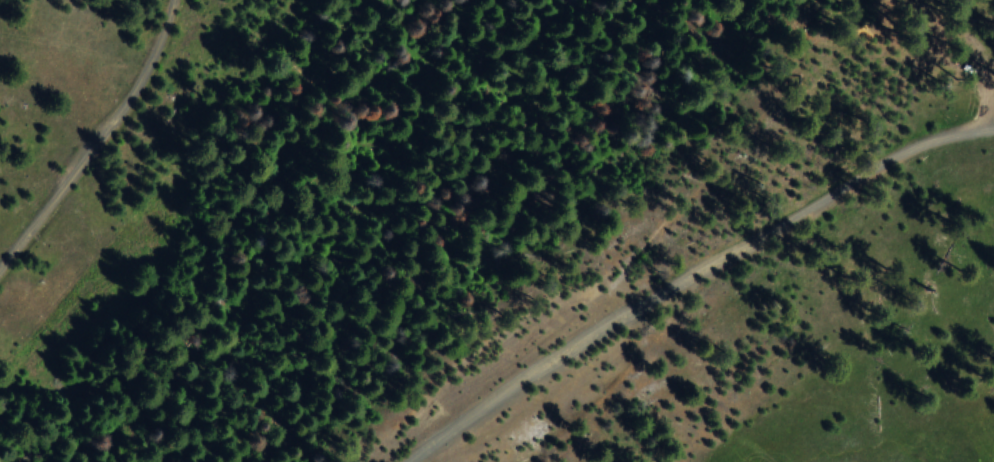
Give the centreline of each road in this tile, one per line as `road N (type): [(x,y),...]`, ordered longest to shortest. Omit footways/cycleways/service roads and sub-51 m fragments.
road 1 (track): [(417,461),(566,354),(859,181),(938,139),(993,131)]
road 2 (track): [(0,228),(184,0)]

